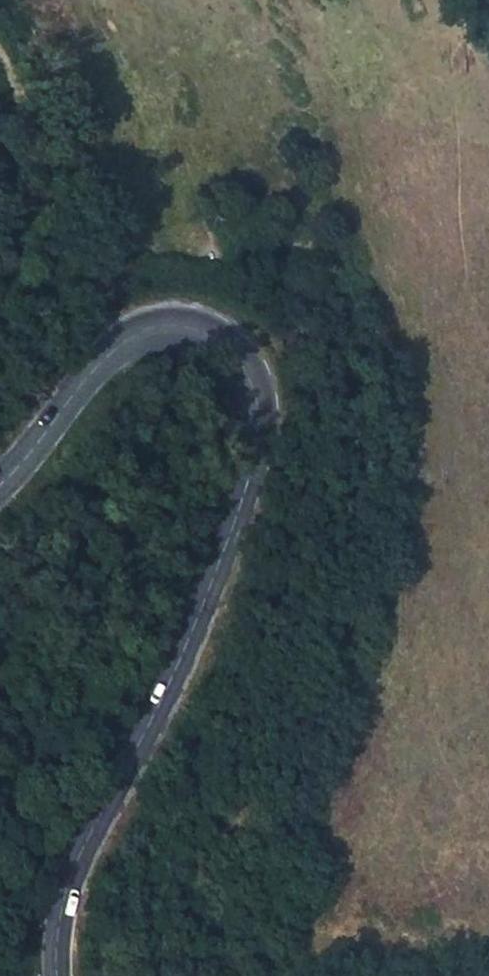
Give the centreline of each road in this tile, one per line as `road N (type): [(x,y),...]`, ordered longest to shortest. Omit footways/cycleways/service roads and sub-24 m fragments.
road 1 (tertiary): [(55,975),(68,884),(189,643),(236,514),(254,442),(253,396),(239,364),(214,341),(180,328),(143,333),(113,356),(0,489)]

